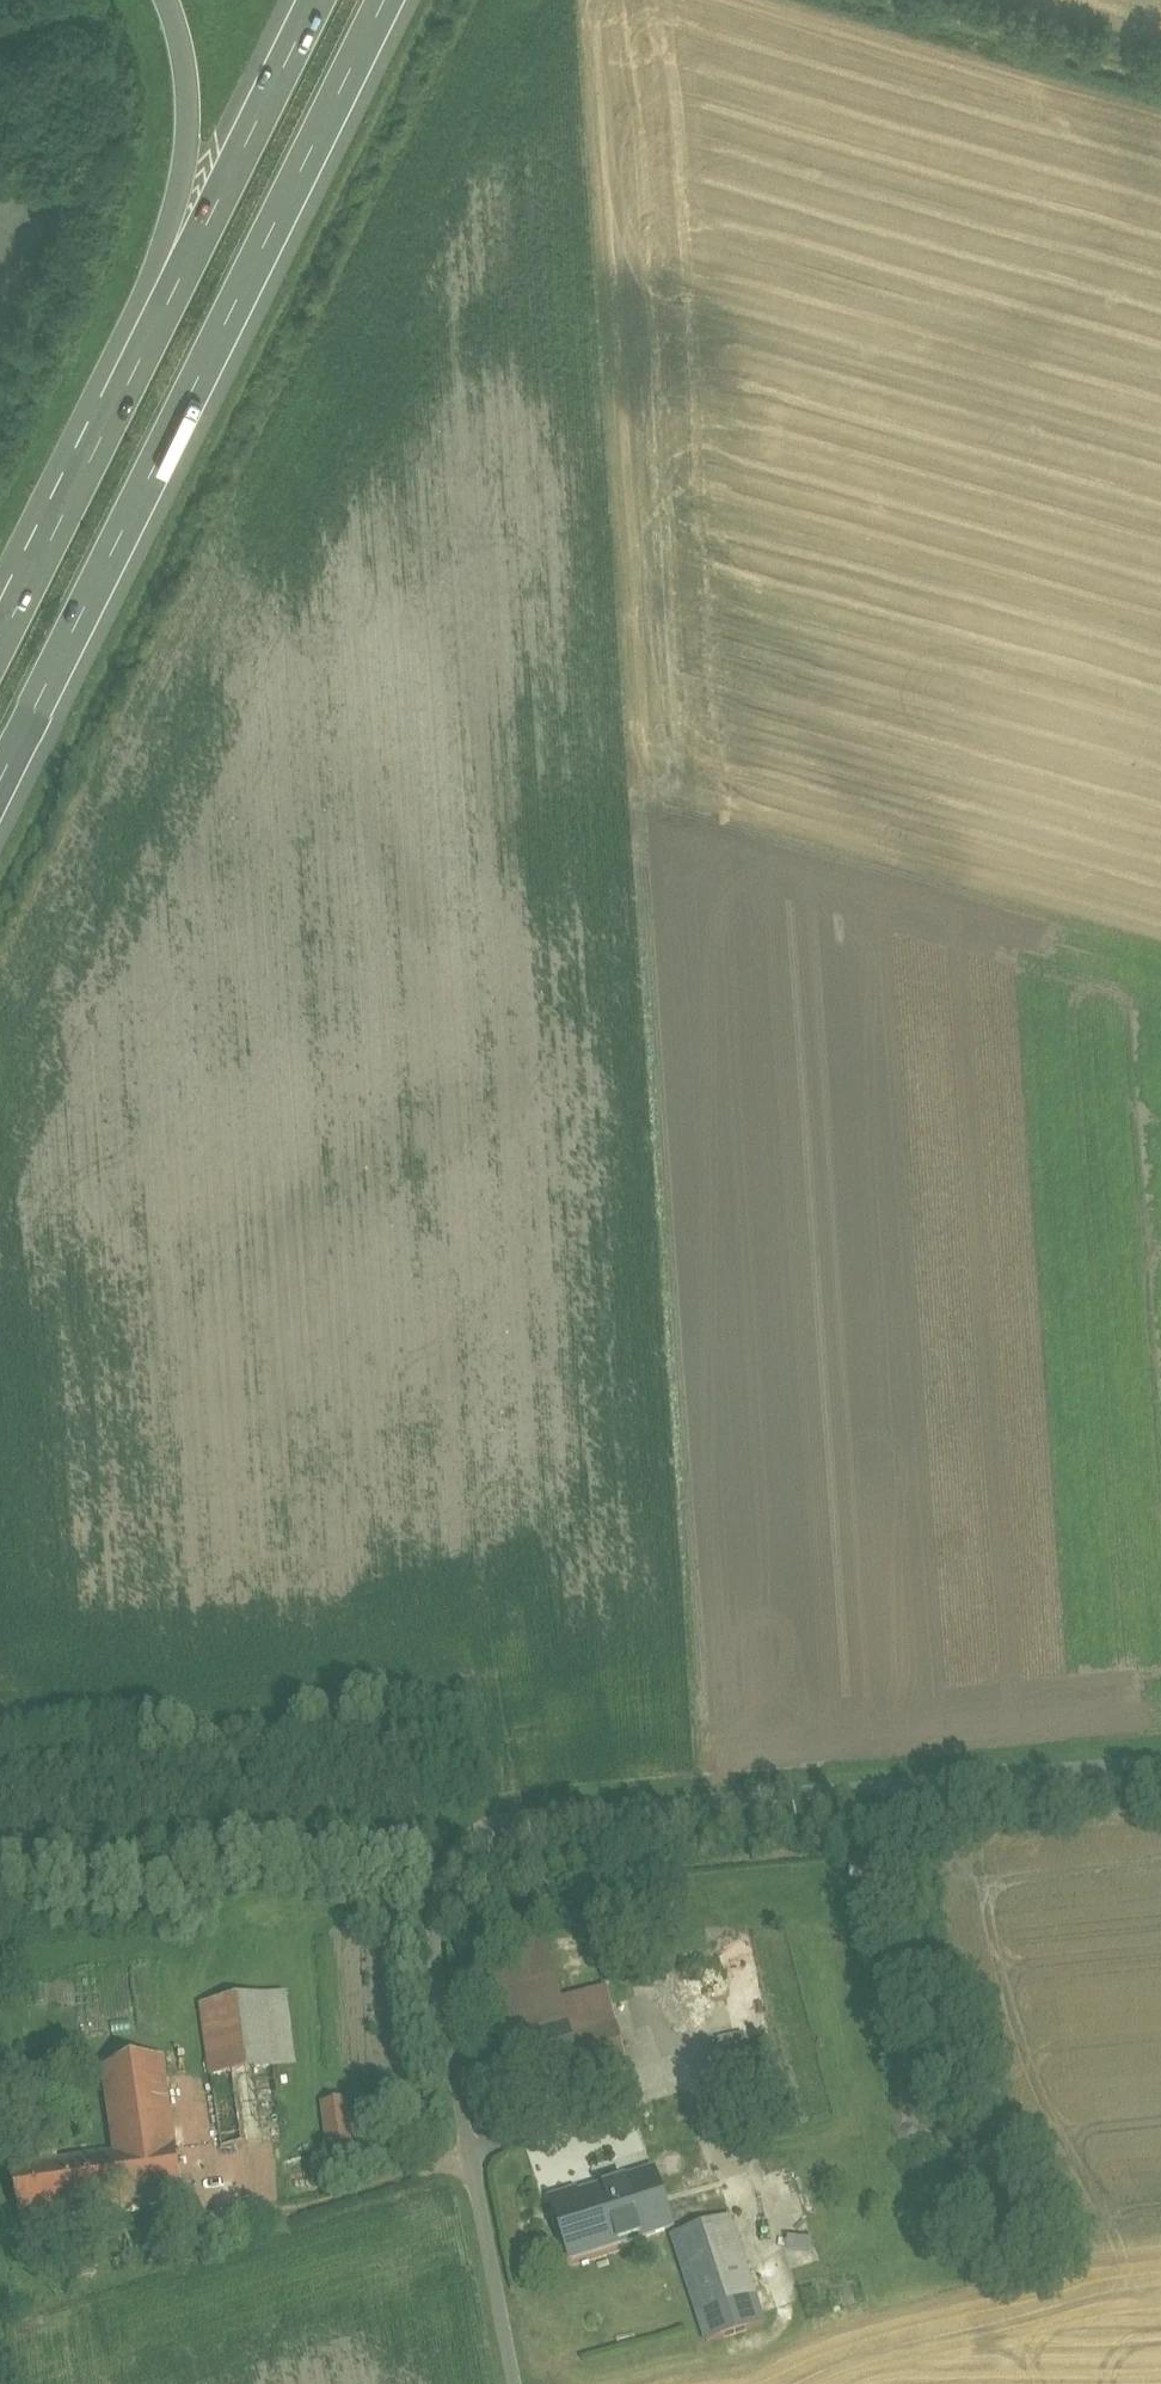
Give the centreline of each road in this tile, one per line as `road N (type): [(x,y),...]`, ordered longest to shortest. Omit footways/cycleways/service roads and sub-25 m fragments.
road 1 (unclassified): [(515,2383),(439,1981),(449,1868),(478,1832),(524,1818),(1160,1761)]
road 2 (motorway): [(0,779),(380,0)]
road 3 (motorway): [(315,0),(91,460)]
road 4 (motorway): [(164,0),(185,84),(182,163),(91,460)]
road 5 (track): [(1160,80),(883,0)]
road 6 (motorway): [(91,460),(0,644)]

